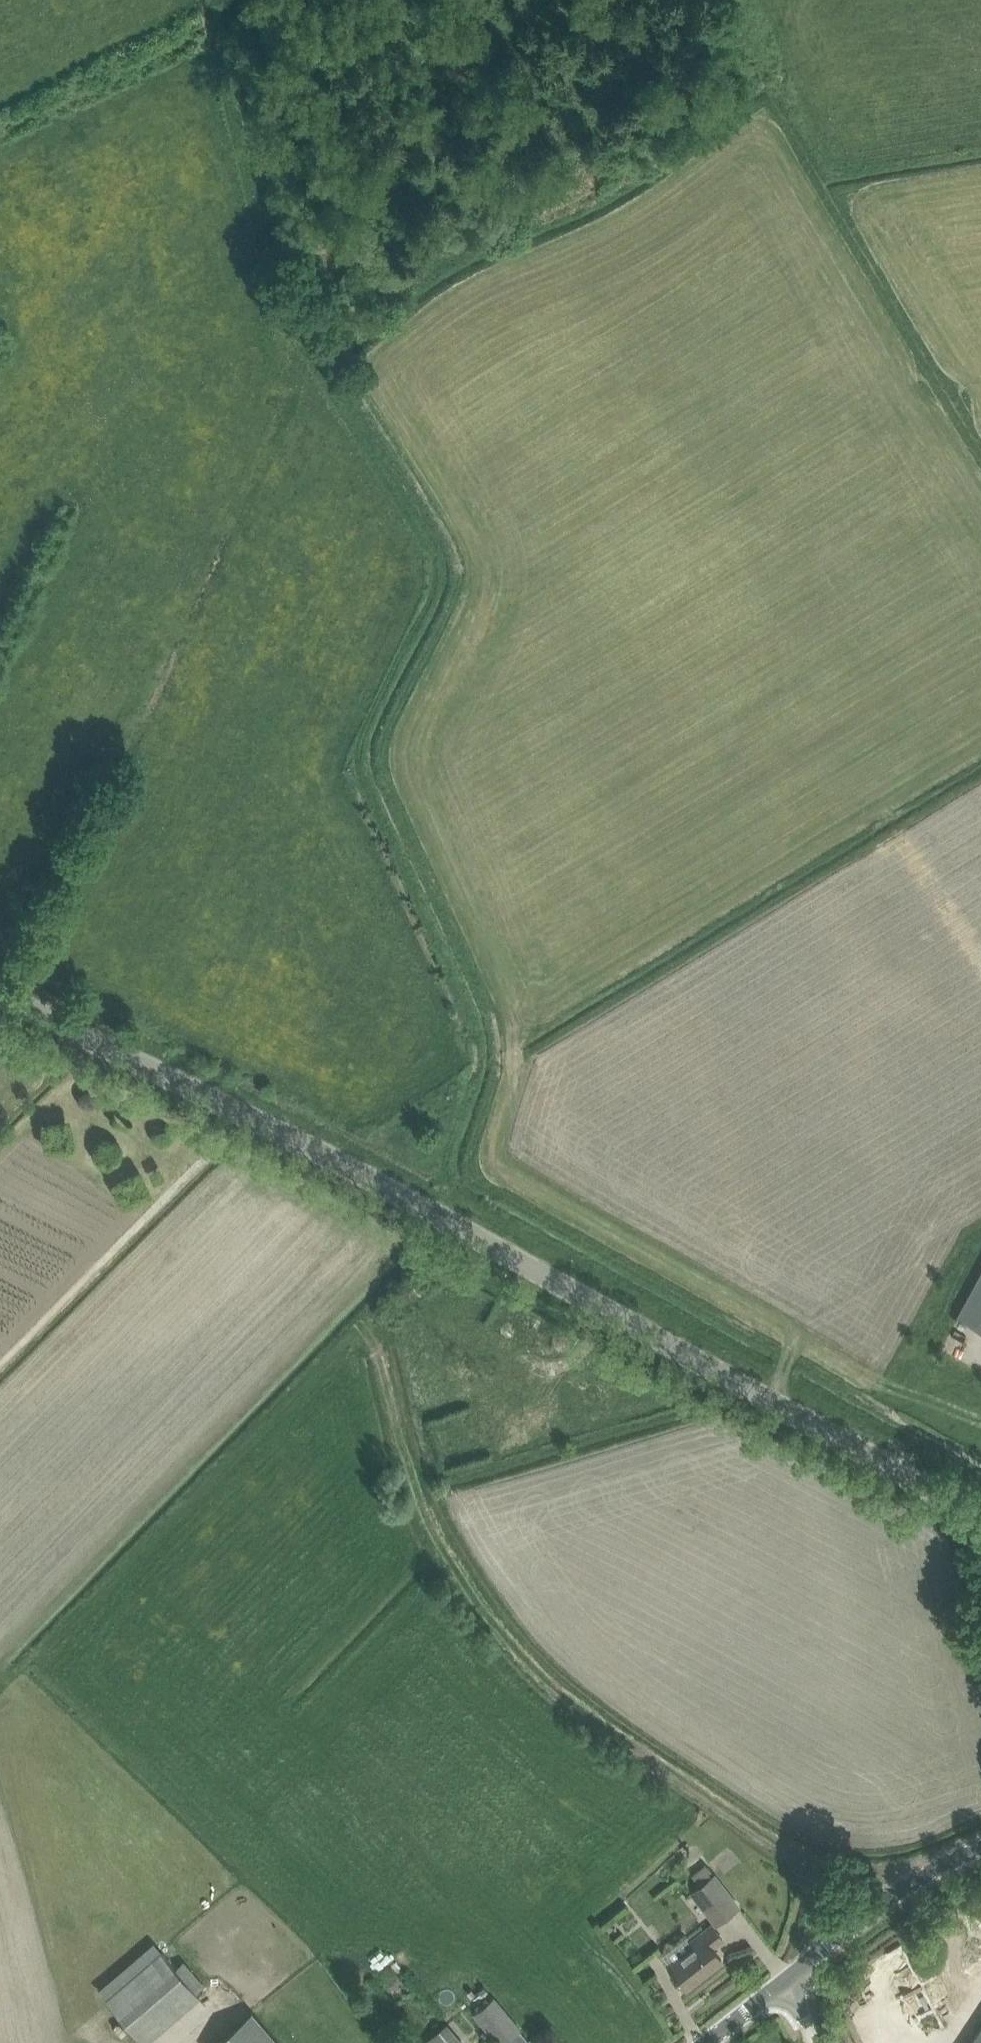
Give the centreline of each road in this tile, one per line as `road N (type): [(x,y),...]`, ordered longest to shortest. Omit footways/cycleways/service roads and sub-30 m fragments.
road 1 (unclassified): [(0,981),(980,1519)]
road 2 (unclassified): [(792,1977),(878,1906),(980,1843)]

